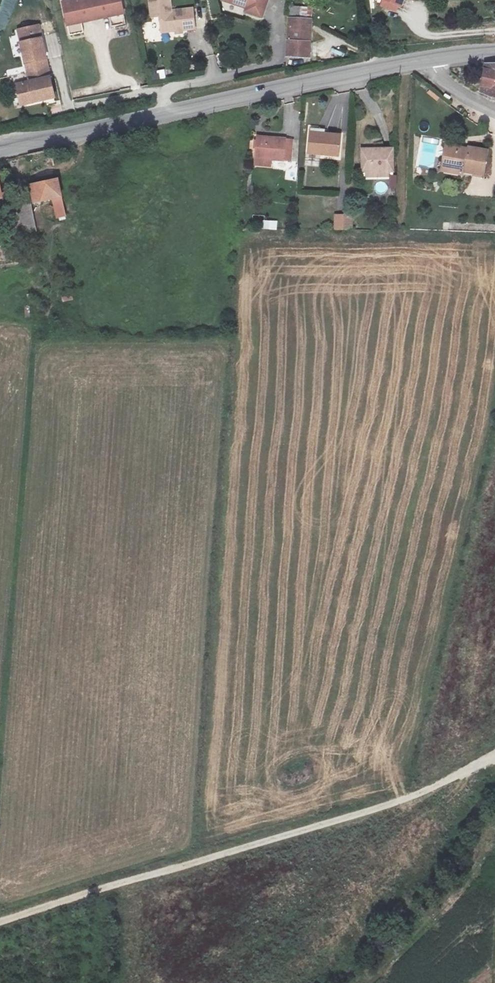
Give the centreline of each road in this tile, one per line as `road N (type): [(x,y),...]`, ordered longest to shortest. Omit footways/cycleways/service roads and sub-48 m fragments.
road 1 (track): [(494,755),(358,812),(0,925)]
road 2 (secondary): [(0,150),(420,62)]

